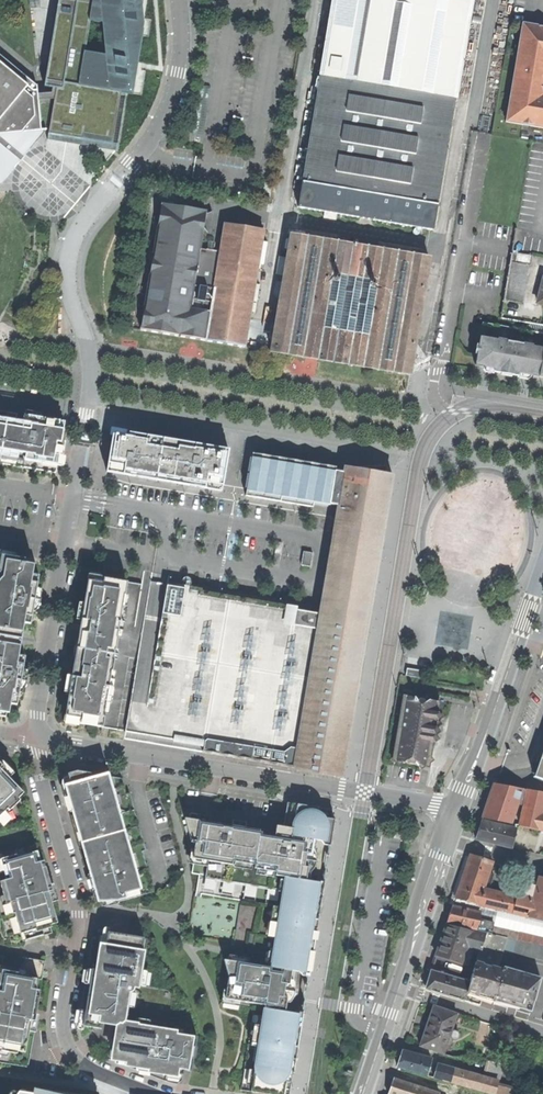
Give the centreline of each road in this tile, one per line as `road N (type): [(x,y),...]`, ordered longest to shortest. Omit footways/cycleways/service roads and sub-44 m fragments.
road 1 (residential): [(179,0),(182,51),(168,112),(66,252),(65,284),(91,382),(36,740)]
road 2 (residential): [(36,740),(78,914),(65,1038),(88,1068),(155,1093)]
road 3 (residential): [(36,740),(389,796)]
road 4 (secondary): [(542,572),(459,808)]
road 5 (residential): [(485,136),(445,360)]
road 6 (secondary): [(448,840),(400,988)]
road 7 (residential): [(542,1032),(400,988)]
road 8 (residential): [(439,387),(441,401),(454,409),(542,425)]

